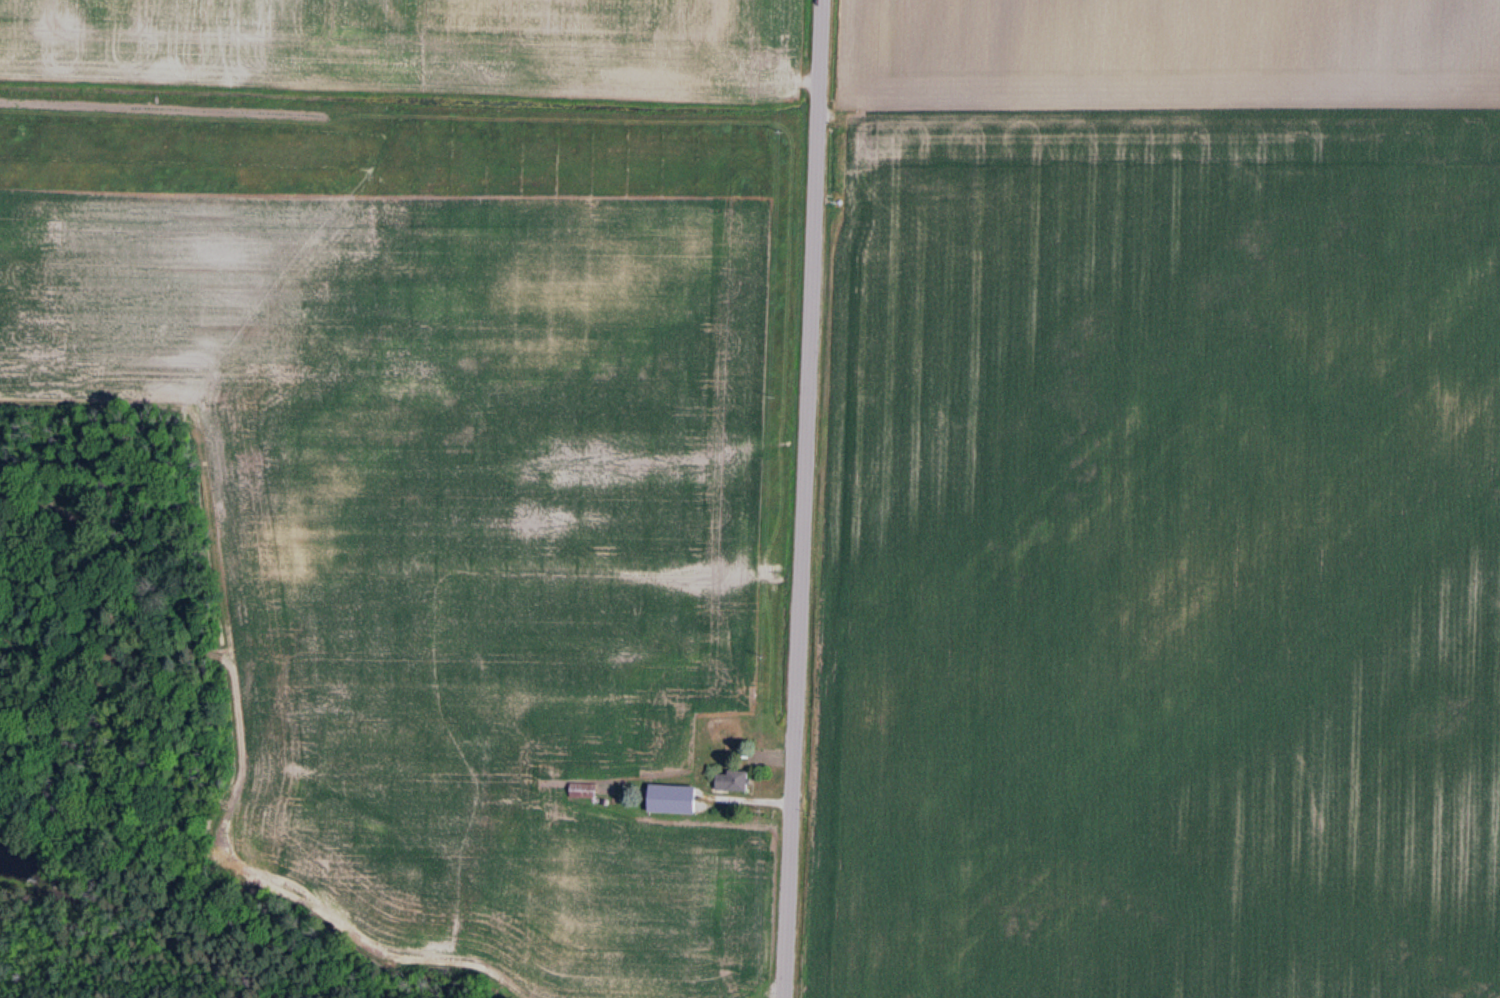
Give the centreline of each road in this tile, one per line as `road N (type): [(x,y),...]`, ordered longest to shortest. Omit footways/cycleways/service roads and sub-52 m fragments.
road 1 (residential): [(821,0),(781,997)]
road 2 (residential): [(816,145),(1499,142)]

